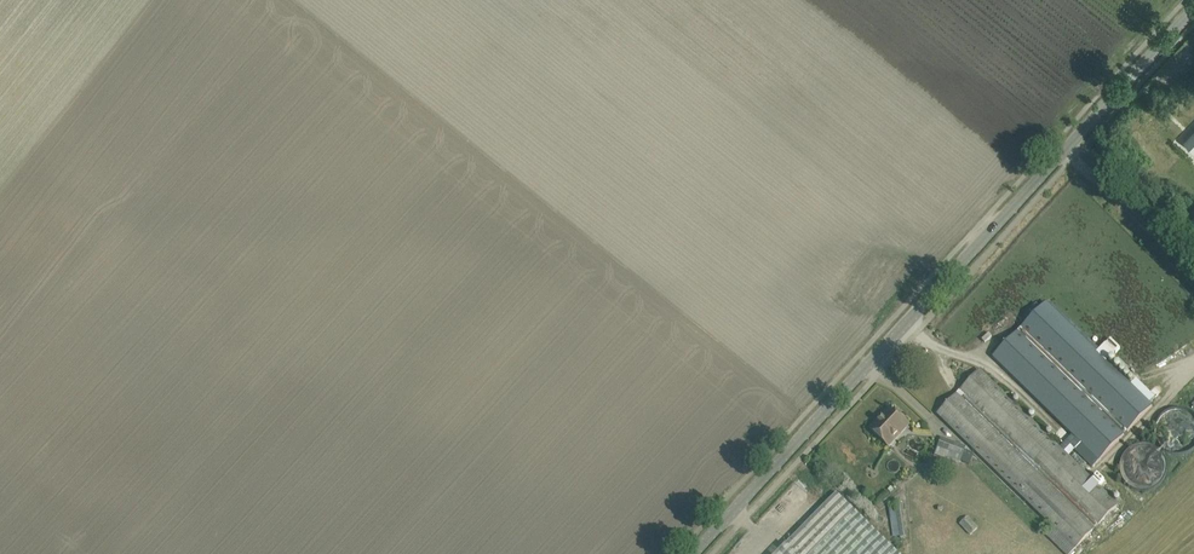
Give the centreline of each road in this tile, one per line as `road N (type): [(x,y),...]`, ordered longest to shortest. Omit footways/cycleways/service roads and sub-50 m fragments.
road 1 (unclassified): [(691,553),(1193,11)]

